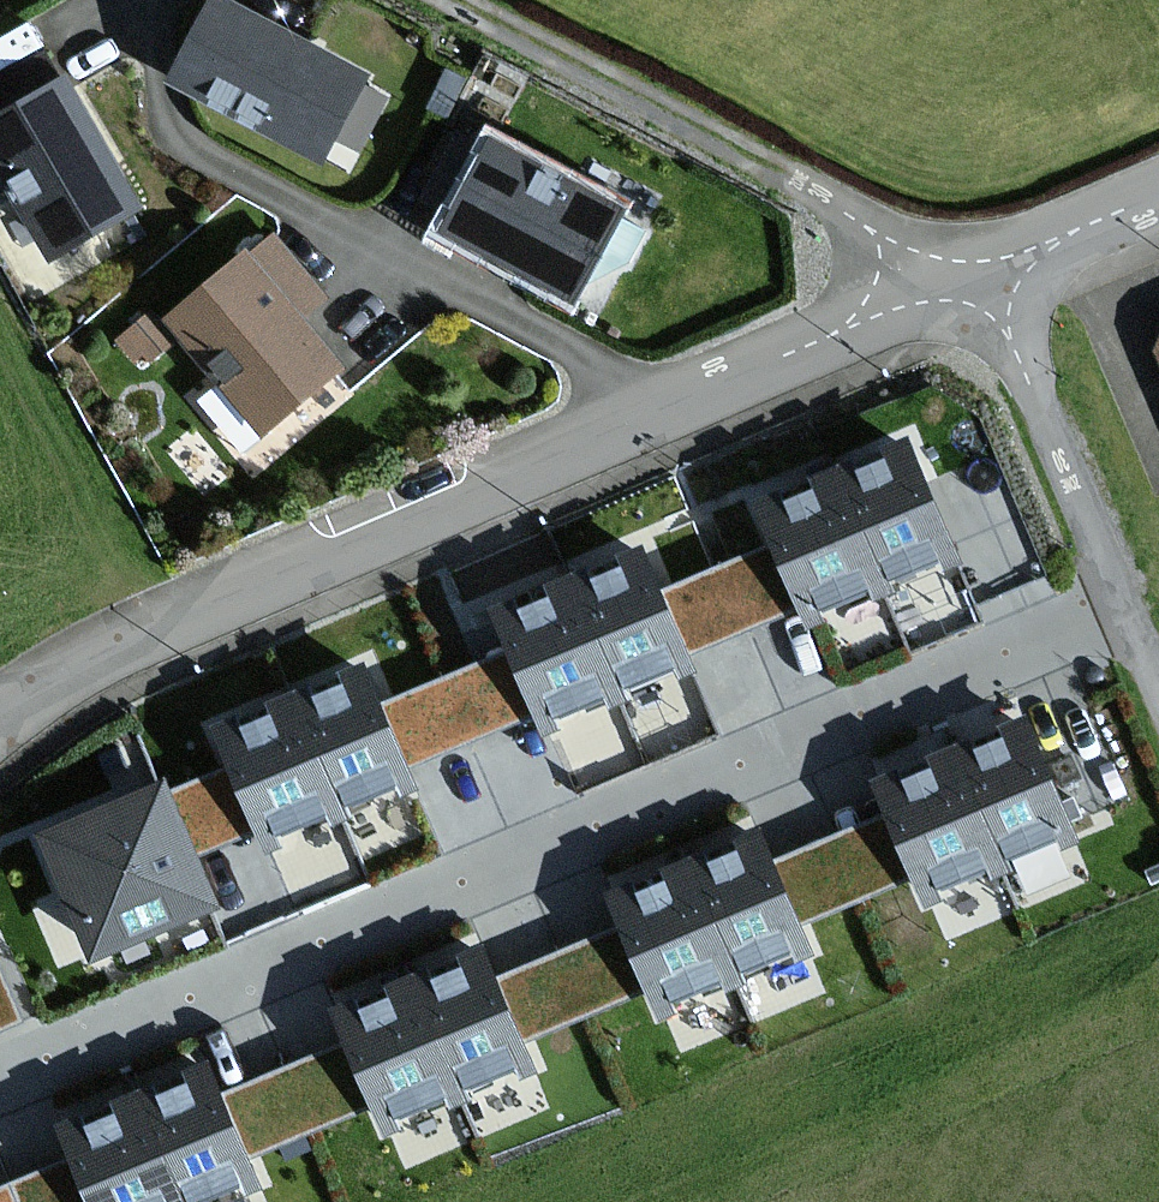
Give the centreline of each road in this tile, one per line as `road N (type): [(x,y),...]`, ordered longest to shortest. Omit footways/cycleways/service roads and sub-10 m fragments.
road 1 (residential): [(976,274),(178,618),(85,665),(0,725)]
road 2 (track): [(460,0),(840,206),(914,257),(936,293)]
road 3 (residential): [(1158,677),(976,274)]
road 4 (residential): [(1158,196),(976,274)]

